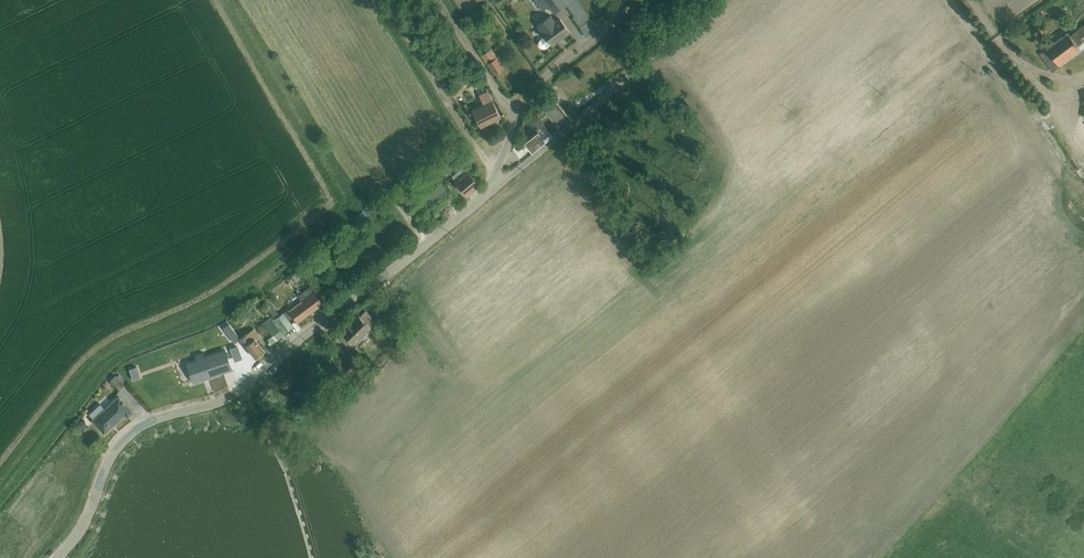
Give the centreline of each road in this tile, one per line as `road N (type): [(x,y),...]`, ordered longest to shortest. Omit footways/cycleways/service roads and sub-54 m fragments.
road 1 (unclassified): [(59,557),(79,535),(116,450),(135,432),(227,399),(497,188)]
road 2 (unclassified): [(497,188),(719,0)]
road 3 (track): [(497,188),(381,0)]
road 4 (unclassified): [(515,112),(642,0)]
road 5 (unclassified): [(515,112),(442,0)]
road 6 (unclassified): [(976,0),(1048,100)]

